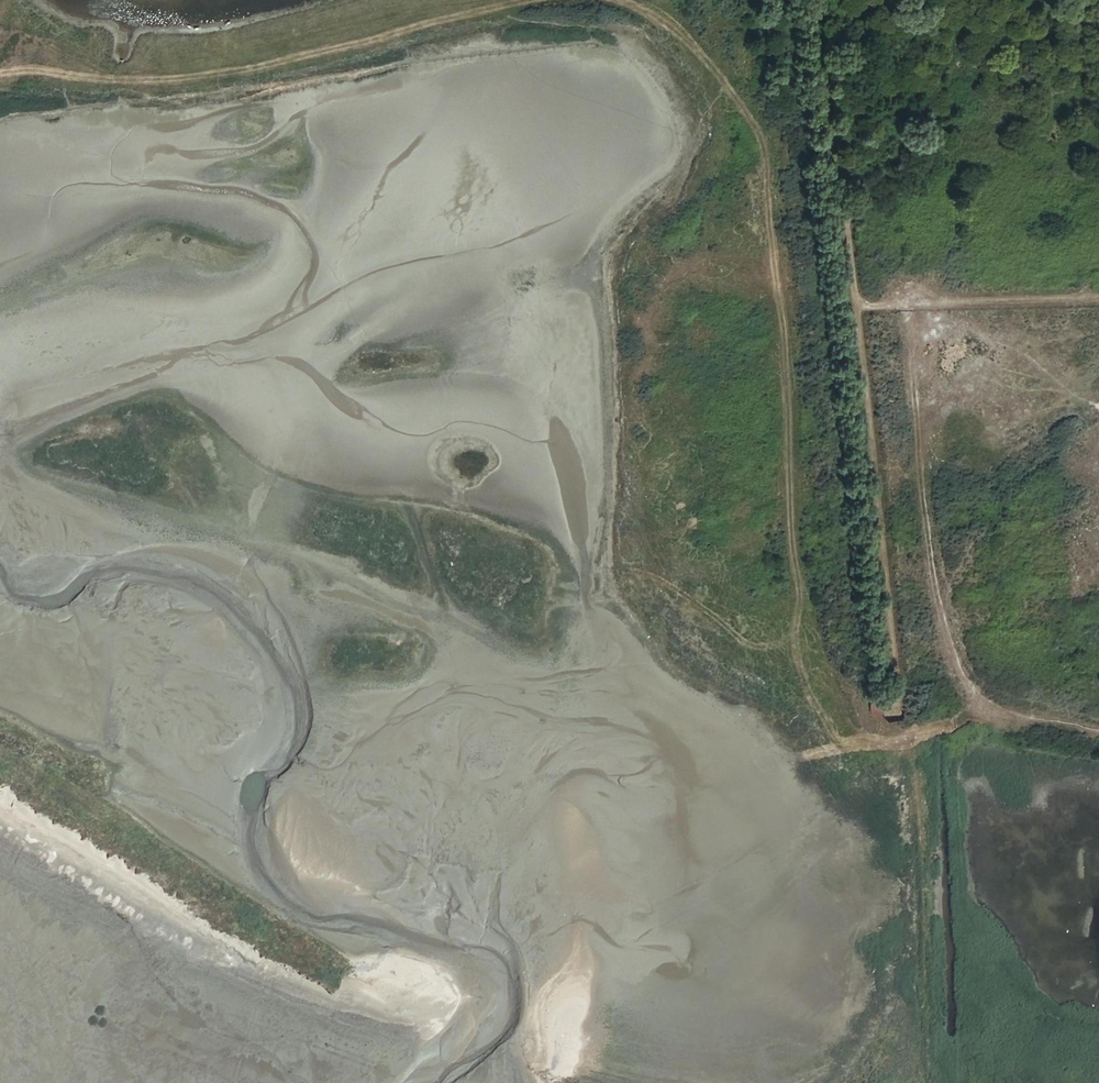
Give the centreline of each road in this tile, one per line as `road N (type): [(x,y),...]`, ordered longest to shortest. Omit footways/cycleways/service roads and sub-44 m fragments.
road 1 (track): [(820,0),(898,715)]
road 2 (track): [(1098,299),(1022,300),(931,282),(903,303),(856,303)]

